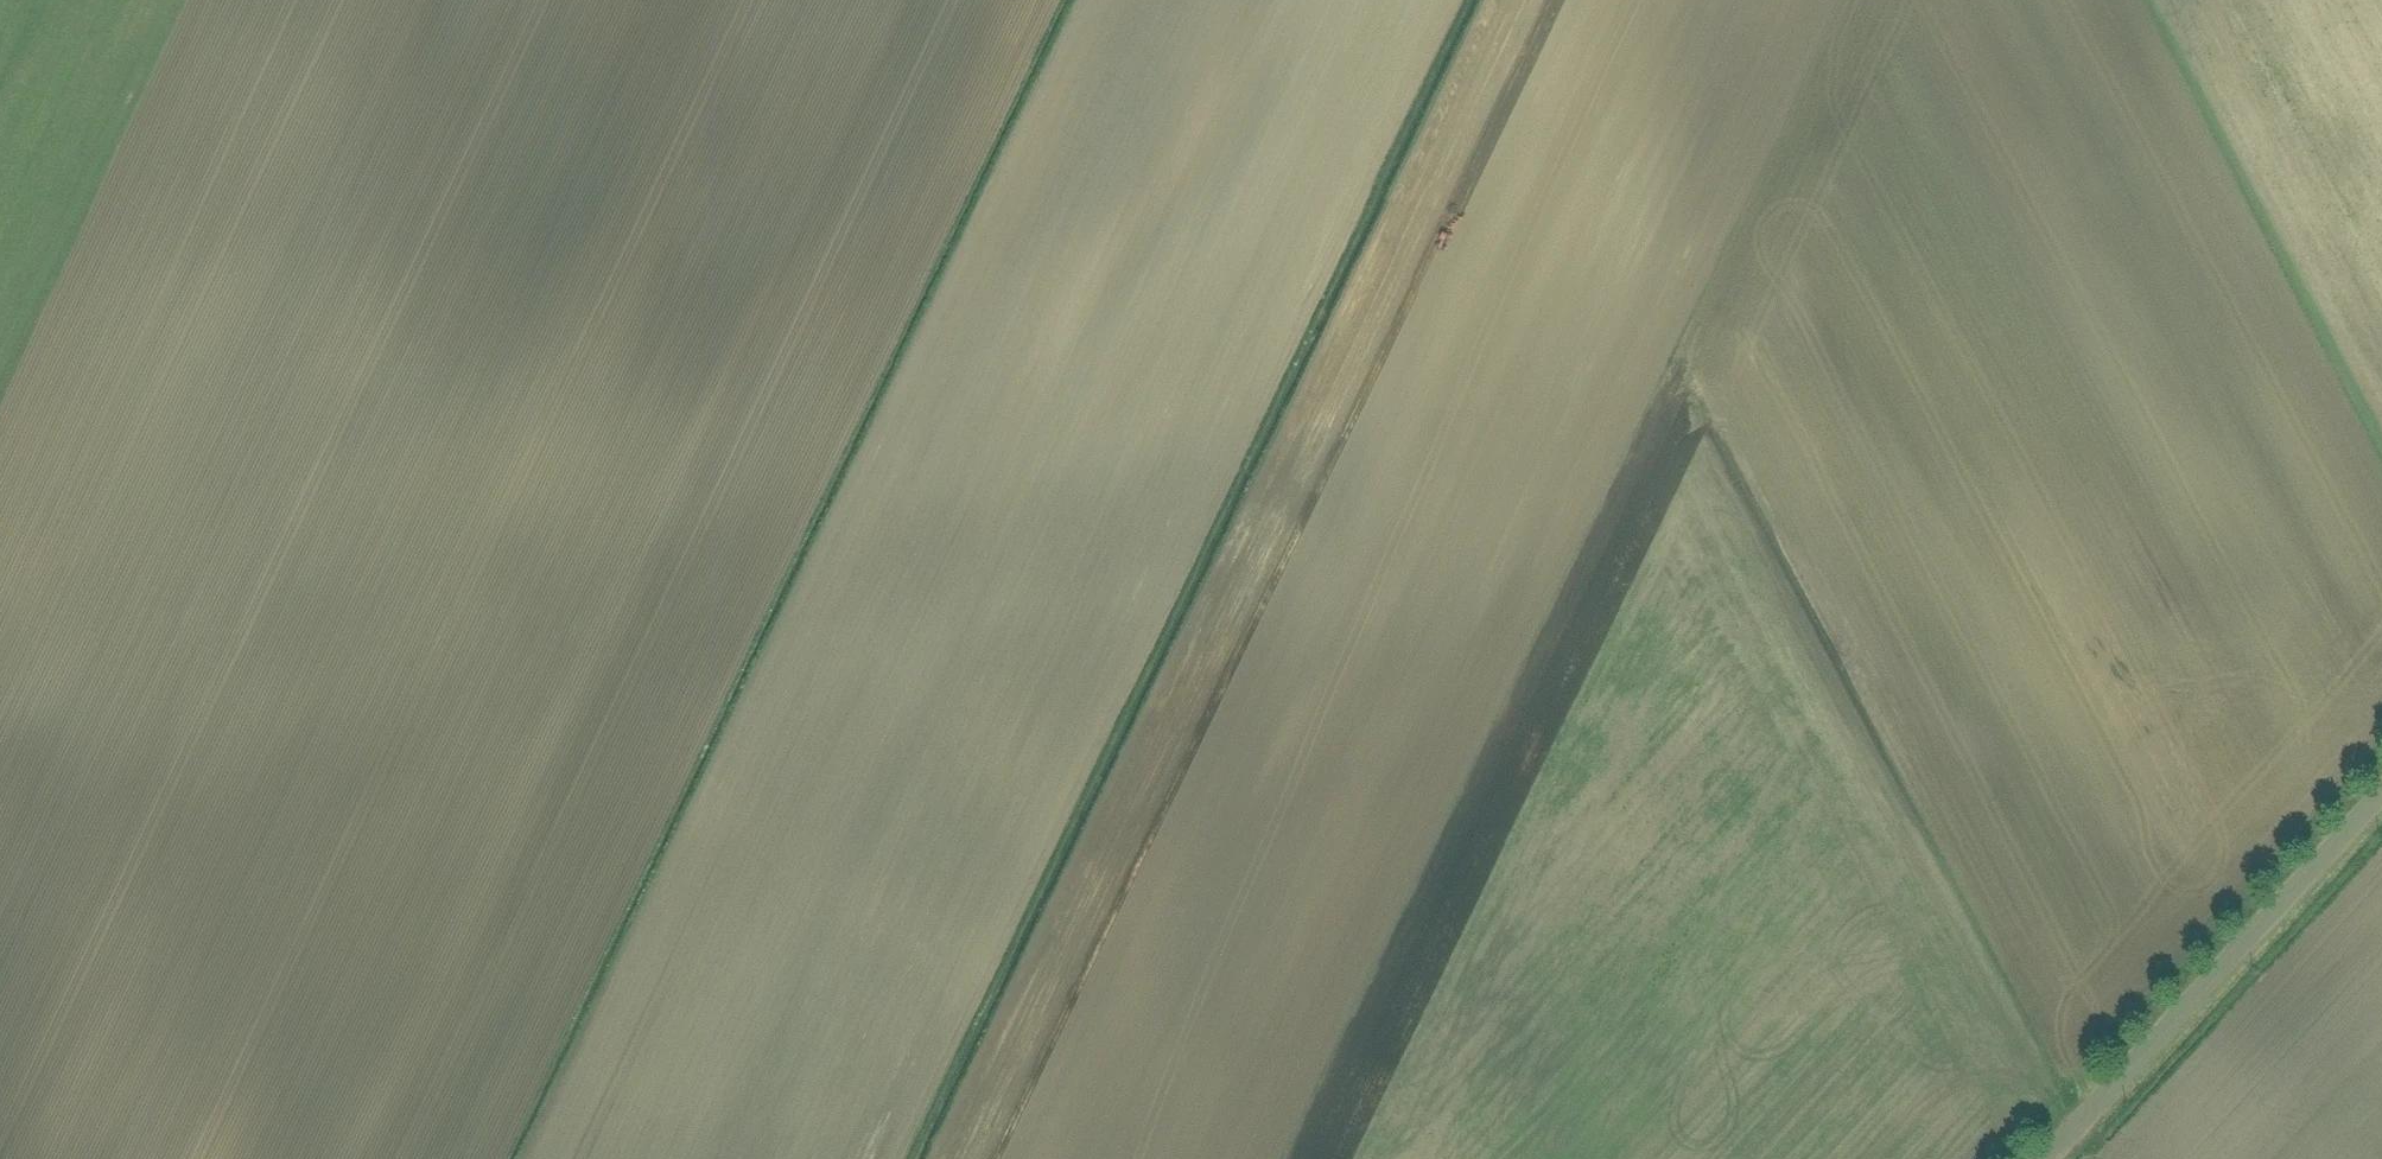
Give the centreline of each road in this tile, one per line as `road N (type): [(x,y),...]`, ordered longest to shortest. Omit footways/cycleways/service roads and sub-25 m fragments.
road 1 (unclassified): [(2381,796),(2049,1158)]

